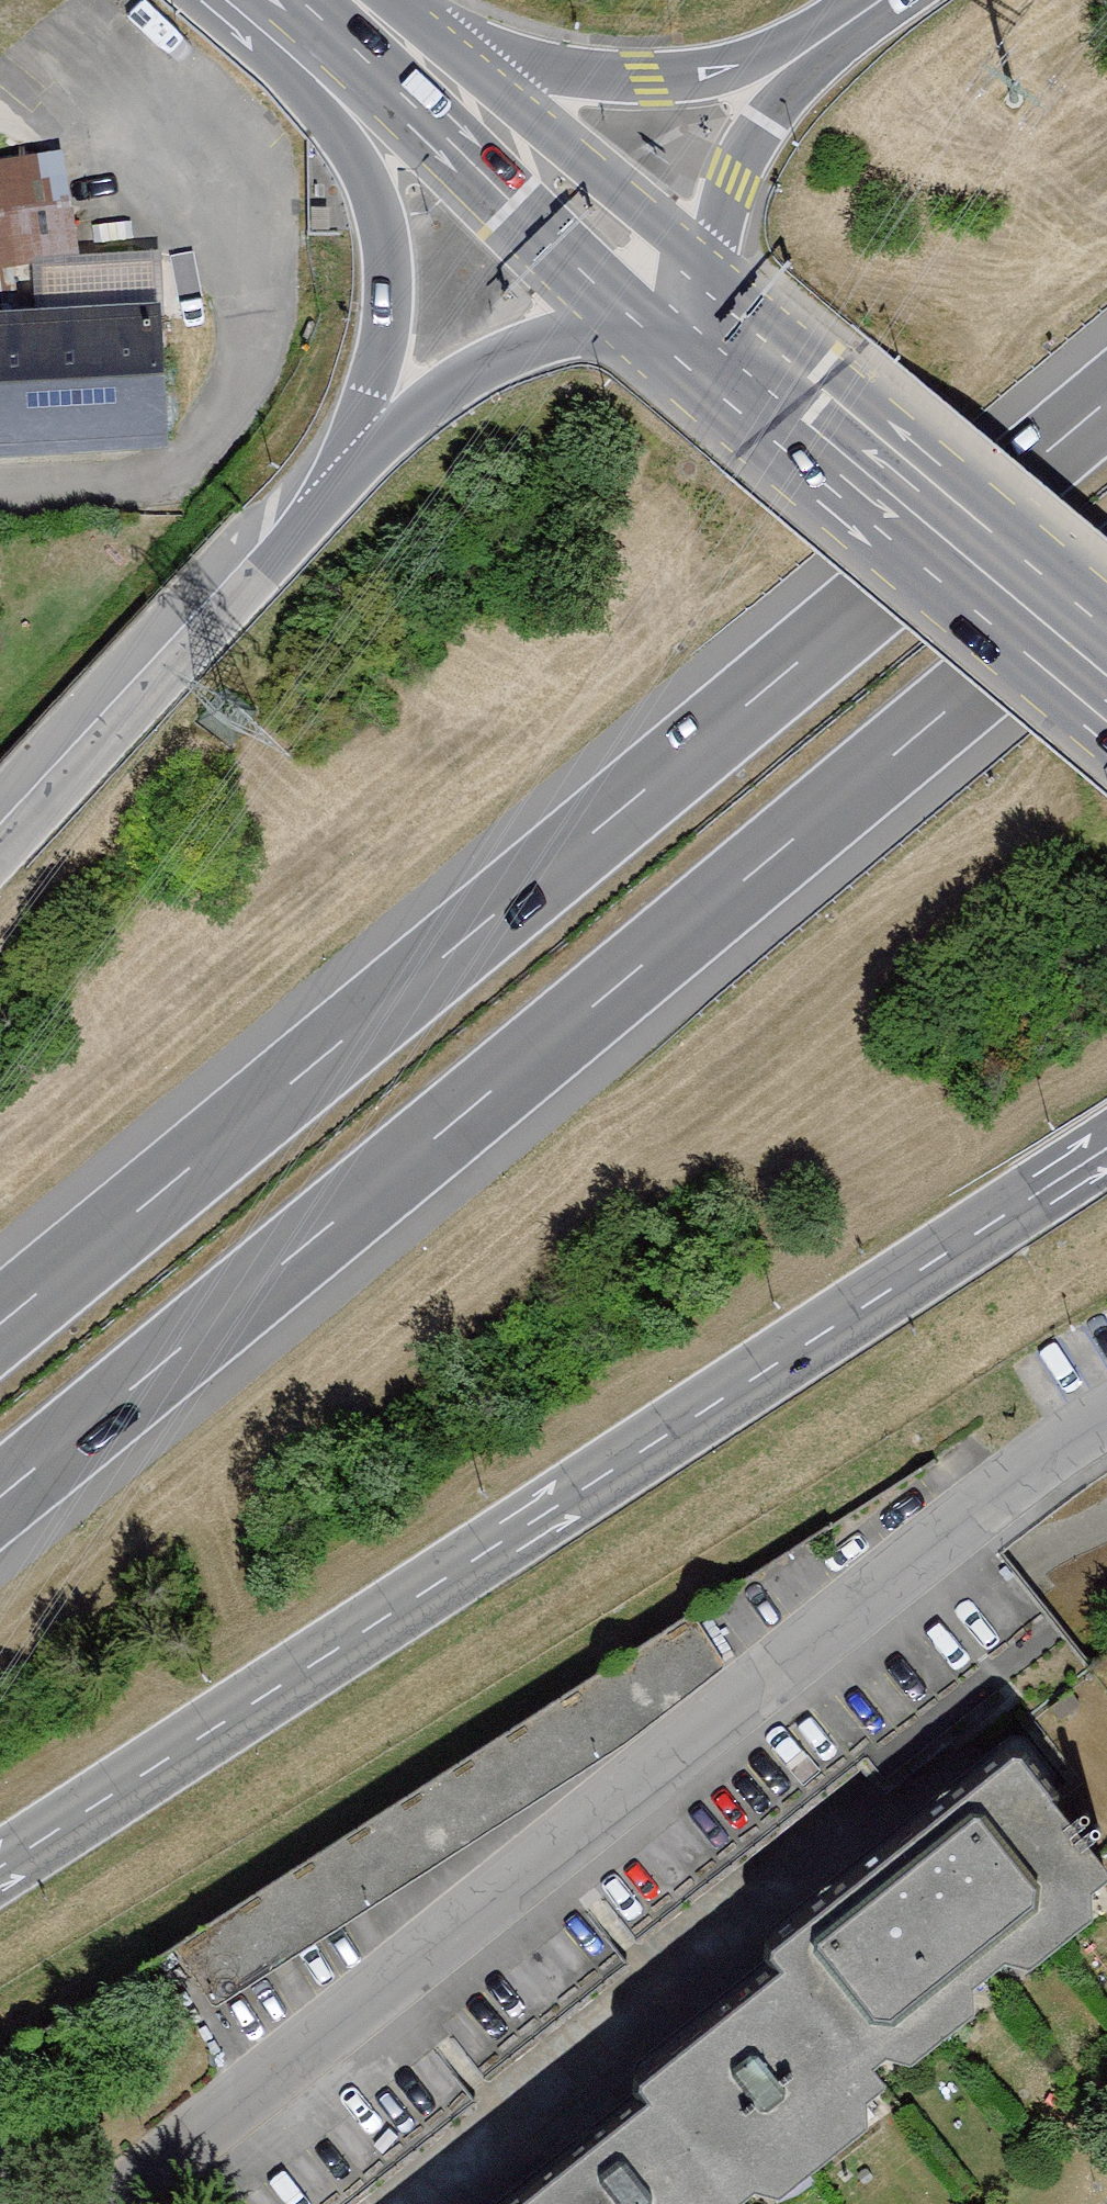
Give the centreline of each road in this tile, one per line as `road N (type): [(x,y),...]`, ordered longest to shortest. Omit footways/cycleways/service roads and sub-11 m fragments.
road 1 (motorway): [(1106,402),(0,1323)]
road 2 (motorway): [(0,1496),(1106,576)]
road 3 (motorway): [(0,1867),(1106,1149)]
road 4 (residential): [(127,2203),(593,1818),(1106,1416)]
road 5 (secondary): [(1106,676),(686,321)]
road 6 (motorway): [(269,0),(381,216),(389,278),(384,339),(343,485)]
road 7 (motorway): [(343,485),(0,855)]
road 8 (motorway): [(832,34),(705,74),(647,79),(364,34)]
road 9 (secondary): [(686,321),(364,34)]
road 10 (motorway): [(686,321),(599,329),(522,350),(404,425),(343,485)]
road 11 (motorway): [(832,34),(763,122),(733,178),(686,321)]

